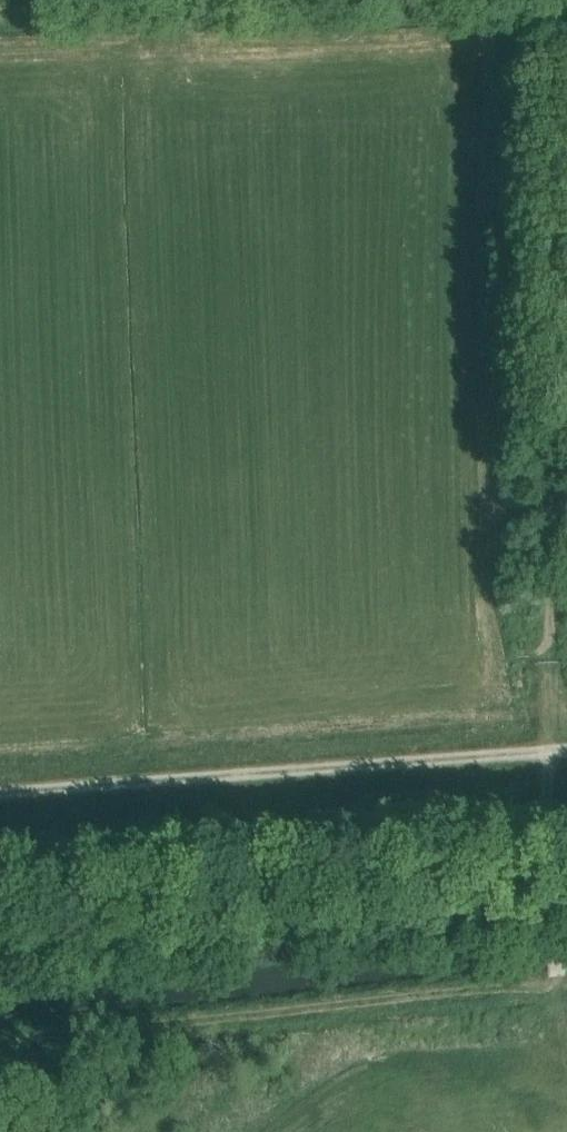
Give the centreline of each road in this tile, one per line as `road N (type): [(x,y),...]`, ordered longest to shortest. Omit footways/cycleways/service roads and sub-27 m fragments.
road 1 (track): [(538,0),(565,49),(545,738),(548,867)]
road 2 (track): [(0,912),(566,866)]

